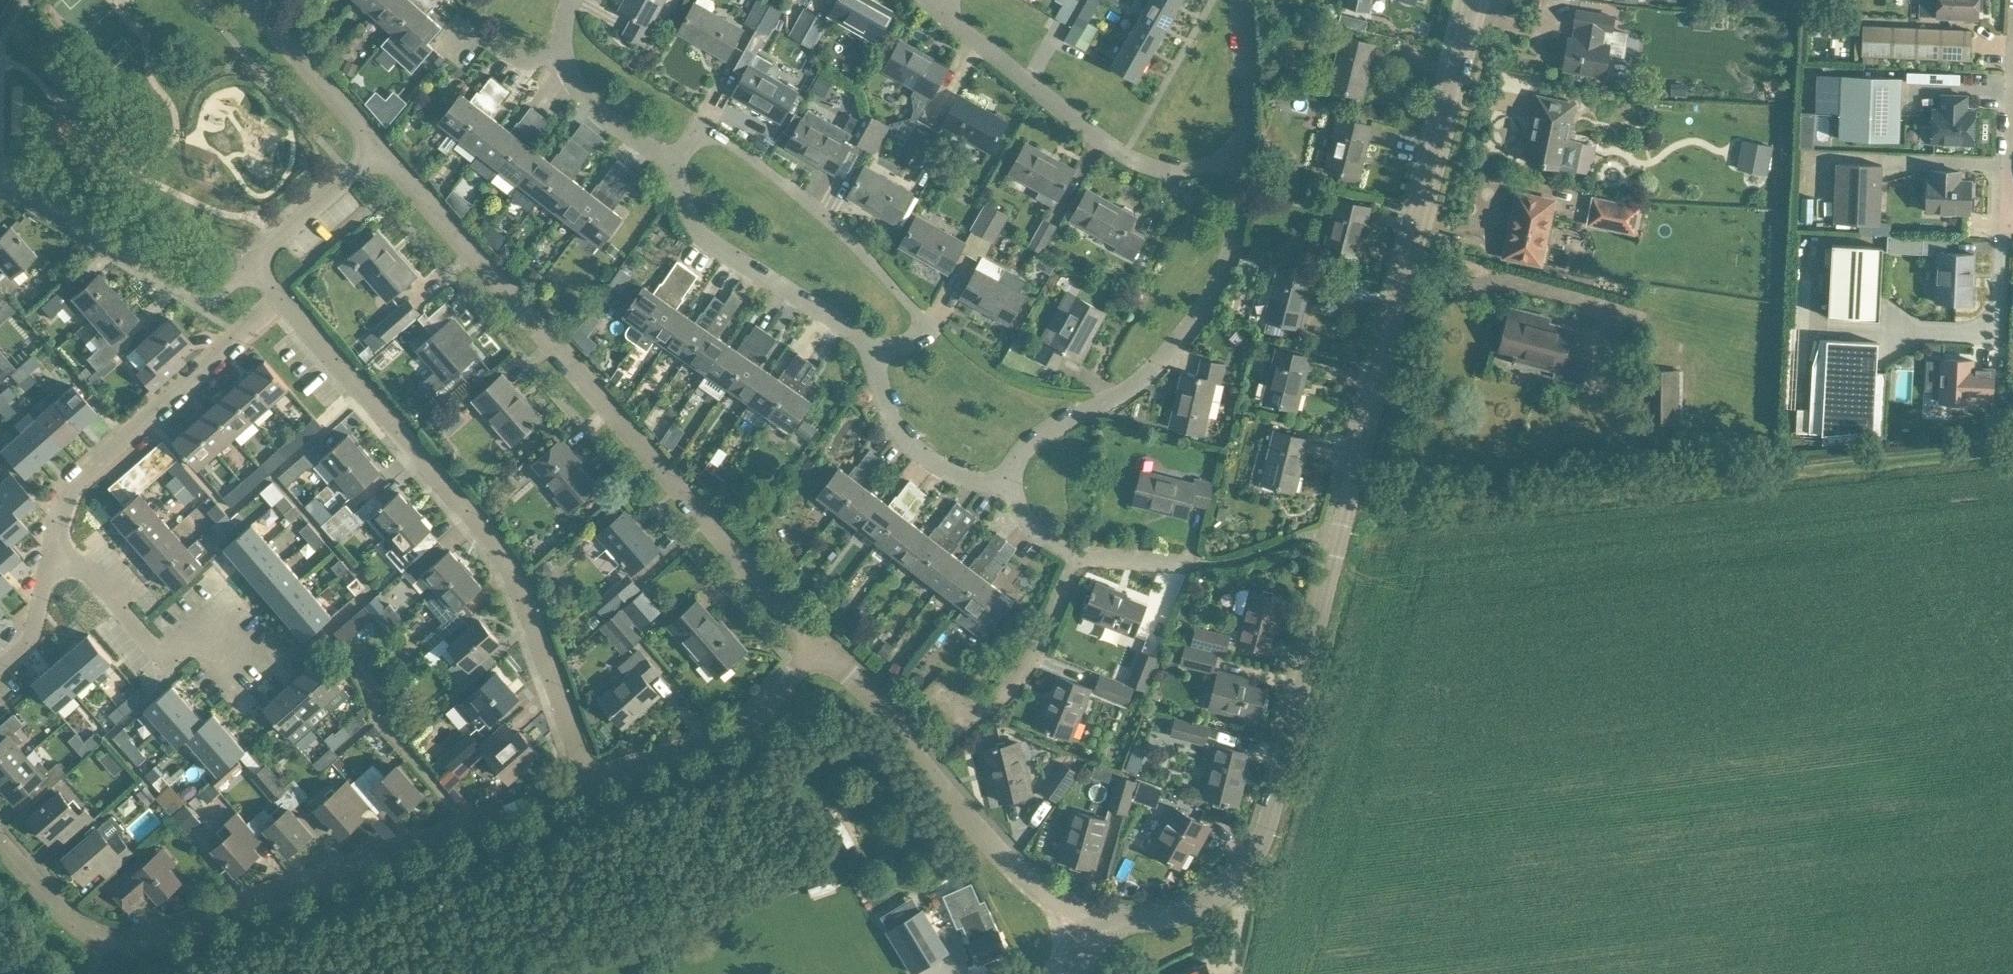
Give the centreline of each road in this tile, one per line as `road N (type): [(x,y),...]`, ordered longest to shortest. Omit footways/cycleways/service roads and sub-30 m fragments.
road 1 (unclassified): [(1082,927),(1123,932),(1162,924),(1218,884),(1263,822),(1475,0)]
road 2 (unclassified): [(817,648),(386,149)]
road 3 (residential): [(592,789),(529,616),(494,546),(280,301)]
road 4 (residential): [(102,942),(148,944),(592,789)]
road 5 (residential): [(1005,485),(1020,450),(1160,363),(1216,290),(1232,257),(1248,152)]
road 6 (residential): [(872,355),(924,333),(917,309),(839,227),(729,139),(698,135),(669,165)]
road 7 (unclassified): [(1082,927),(1046,909),(927,775),(876,696),(817,648)]
road 8 (residential): [(1248,152),(1198,167),(1156,167),(1126,153),(945,13)]
road 9 (residential): [(51,542),(65,490),(280,301)]
road 10 (residential): [(872,355),(839,315),(695,229),(669,165)]
road 11 (residential): [(249,265),(221,289),(194,289),(0,177)]
road 12 (residential): [(1831,331),(1988,335),(2012,218)]
road 13 (residential): [(592,789),(734,736),(817,648)]
road 14 (residential): [(240,659),(207,622),(165,660),(51,542)]
road 15 (residential): [(937,691),(971,717),(1022,674),(1078,555)]
road 16 (residential): [(669,165),(581,99),(560,55),(570,0)]
road 17 (residential): [(1005,485),(963,477),(918,452),(892,420),(872,355)]
road 18 (unclassified): [(386,149),(253,0)]
road 19 (residential): [(386,149),(249,265)]
road 20 (residential): [(1248,152),(1239,0)]
road 21 (residential): [(0,671),(27,647),(36,625),(51,542)]
road 22 (residential): [(102,942),(63,917),(0,845)]

